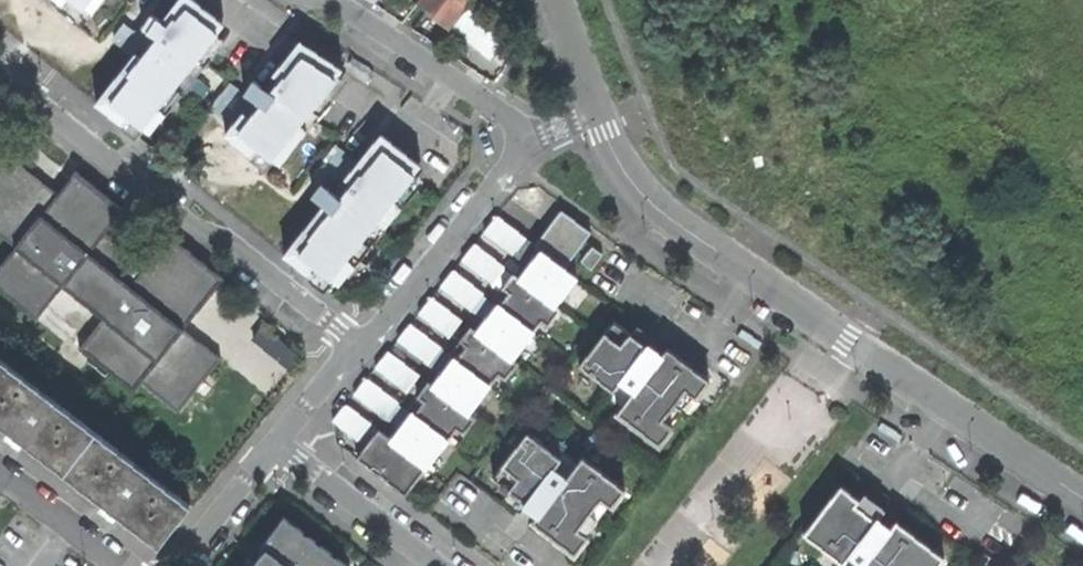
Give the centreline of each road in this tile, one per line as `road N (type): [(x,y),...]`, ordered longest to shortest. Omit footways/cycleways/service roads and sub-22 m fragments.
road 1 (residential): [(1082,498),(664,212),(622,162),(601,115)]
road 2 (residential): [(0,55),(363,347)]
road 3 (residential): [(363,347),(527,141)]
road 4 (residential): [(527,141),(522,125),(350,8),(326,0)]
road 5 (residential): [(438,565),(276,441)]
road 6 (residential): [(176,565),(276,441)]
road 7 (residential): [(127,565),(0,469)]
road 8 (residential): [(276,441),(363,347)]
road 9 (residential): [(601,115),(557,0)]

